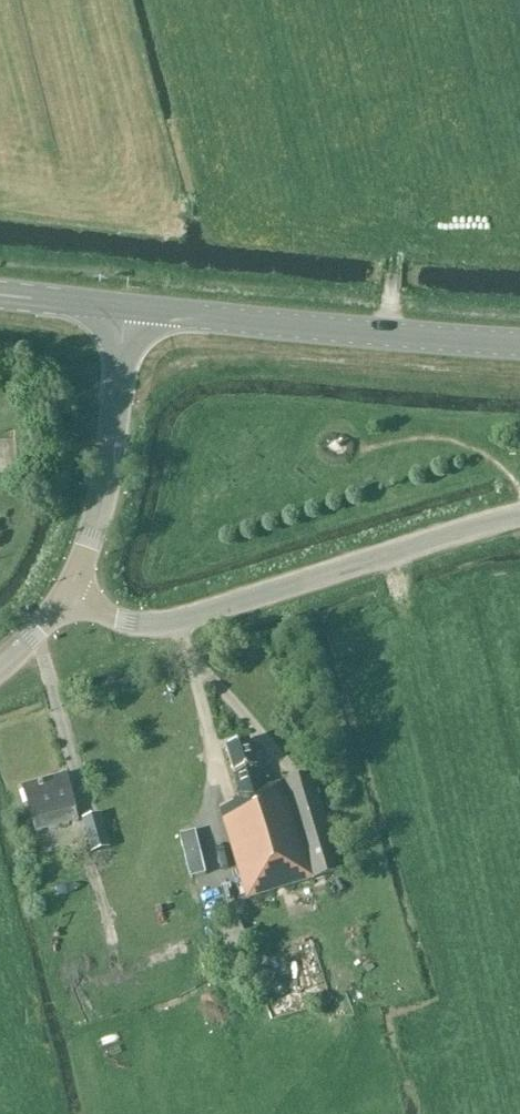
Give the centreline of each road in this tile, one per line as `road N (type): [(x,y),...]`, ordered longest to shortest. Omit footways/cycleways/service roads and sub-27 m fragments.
road 1 (unclassified): [(66,595),(115,618),(173,622),(519,517)]
road 2 (secondary): [(519,344),(129,309)]
road 3 (tertiary): [(66,595),(104,499),(129,309)]
road 4 (secondary): [(129,309),(0,293)]

